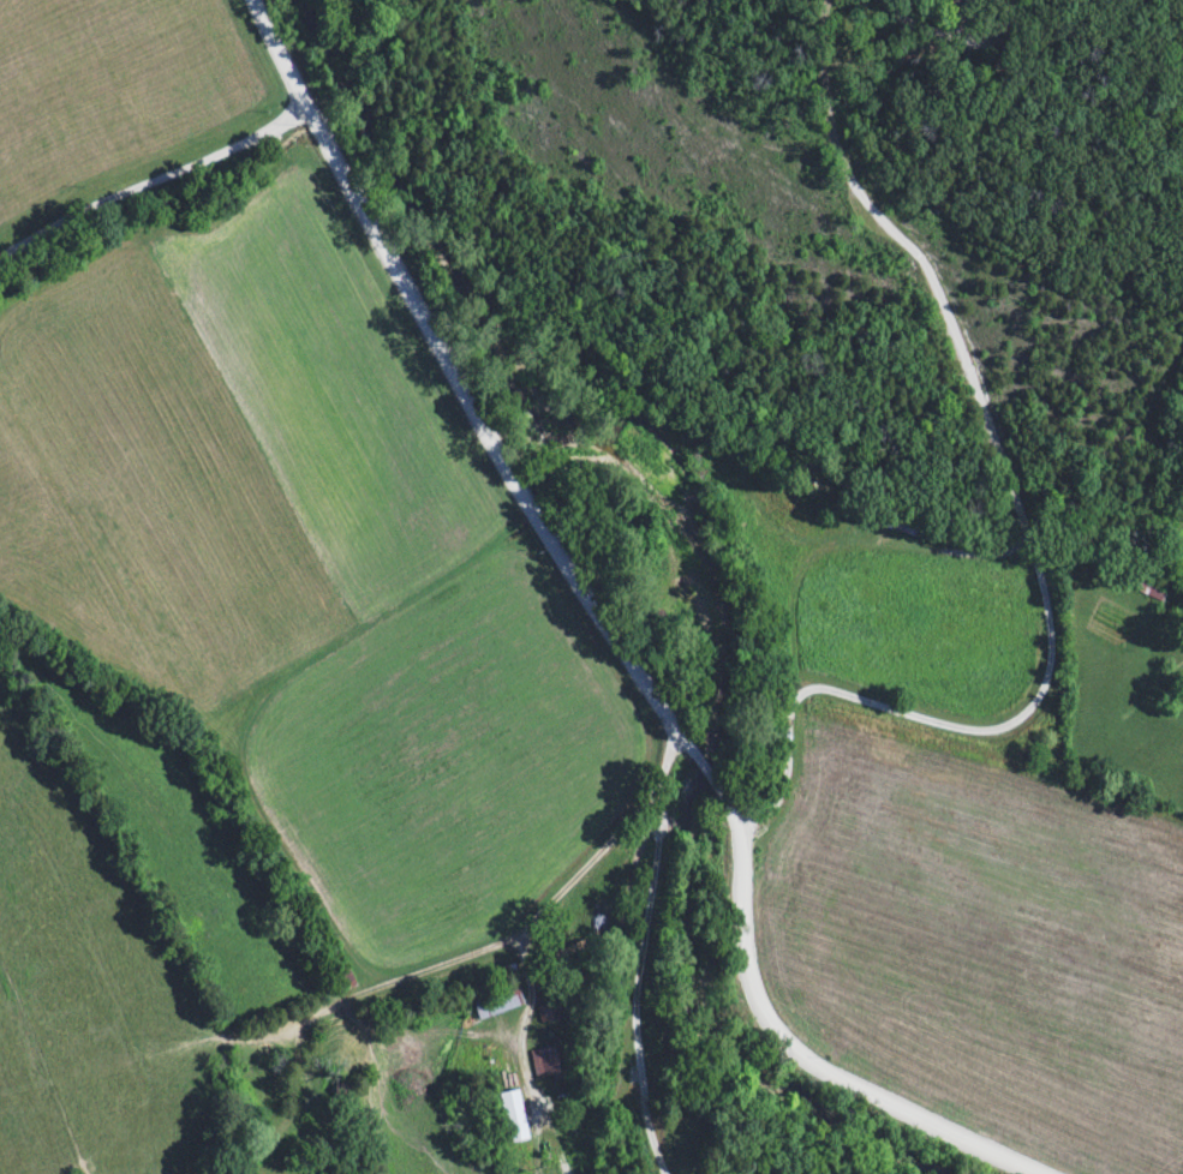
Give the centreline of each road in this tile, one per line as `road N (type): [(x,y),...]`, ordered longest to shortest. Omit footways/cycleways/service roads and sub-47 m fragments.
road 1 (residential): [(1037,1173),(864,1091),(799,1050),(761,1006),(745,886),(746,796),(730,763),(650,684),(566,561),(494,444),(257,0)]
road 2 (residential): [(670,785),(528,940),(366,995),(307,1028),(301,1089)]
road 3 (residential): [(681,712),(644,964),(640,1054),(663,1173)]

